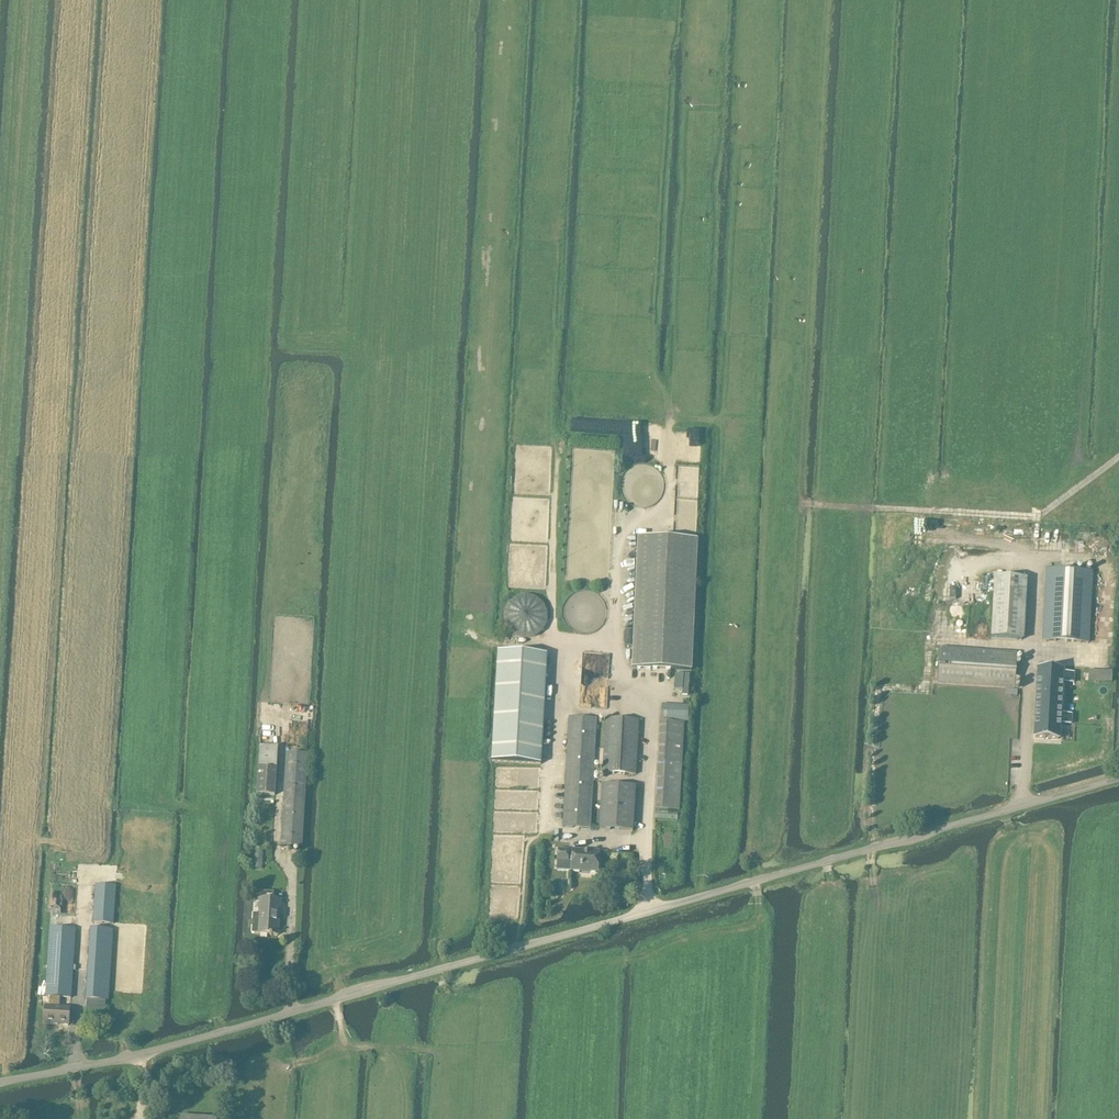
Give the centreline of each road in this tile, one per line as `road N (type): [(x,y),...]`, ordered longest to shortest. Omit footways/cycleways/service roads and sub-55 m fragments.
road 1 (unclassified): [(438,970),(1118,778)]
road 2 (track): [(846,0),(821,499),(1014,514)]
road 3 (unclassified): [(0,1083),(278,1015)]
road 4 (track): [(1014,514),(1035,515),(1118,456)]

